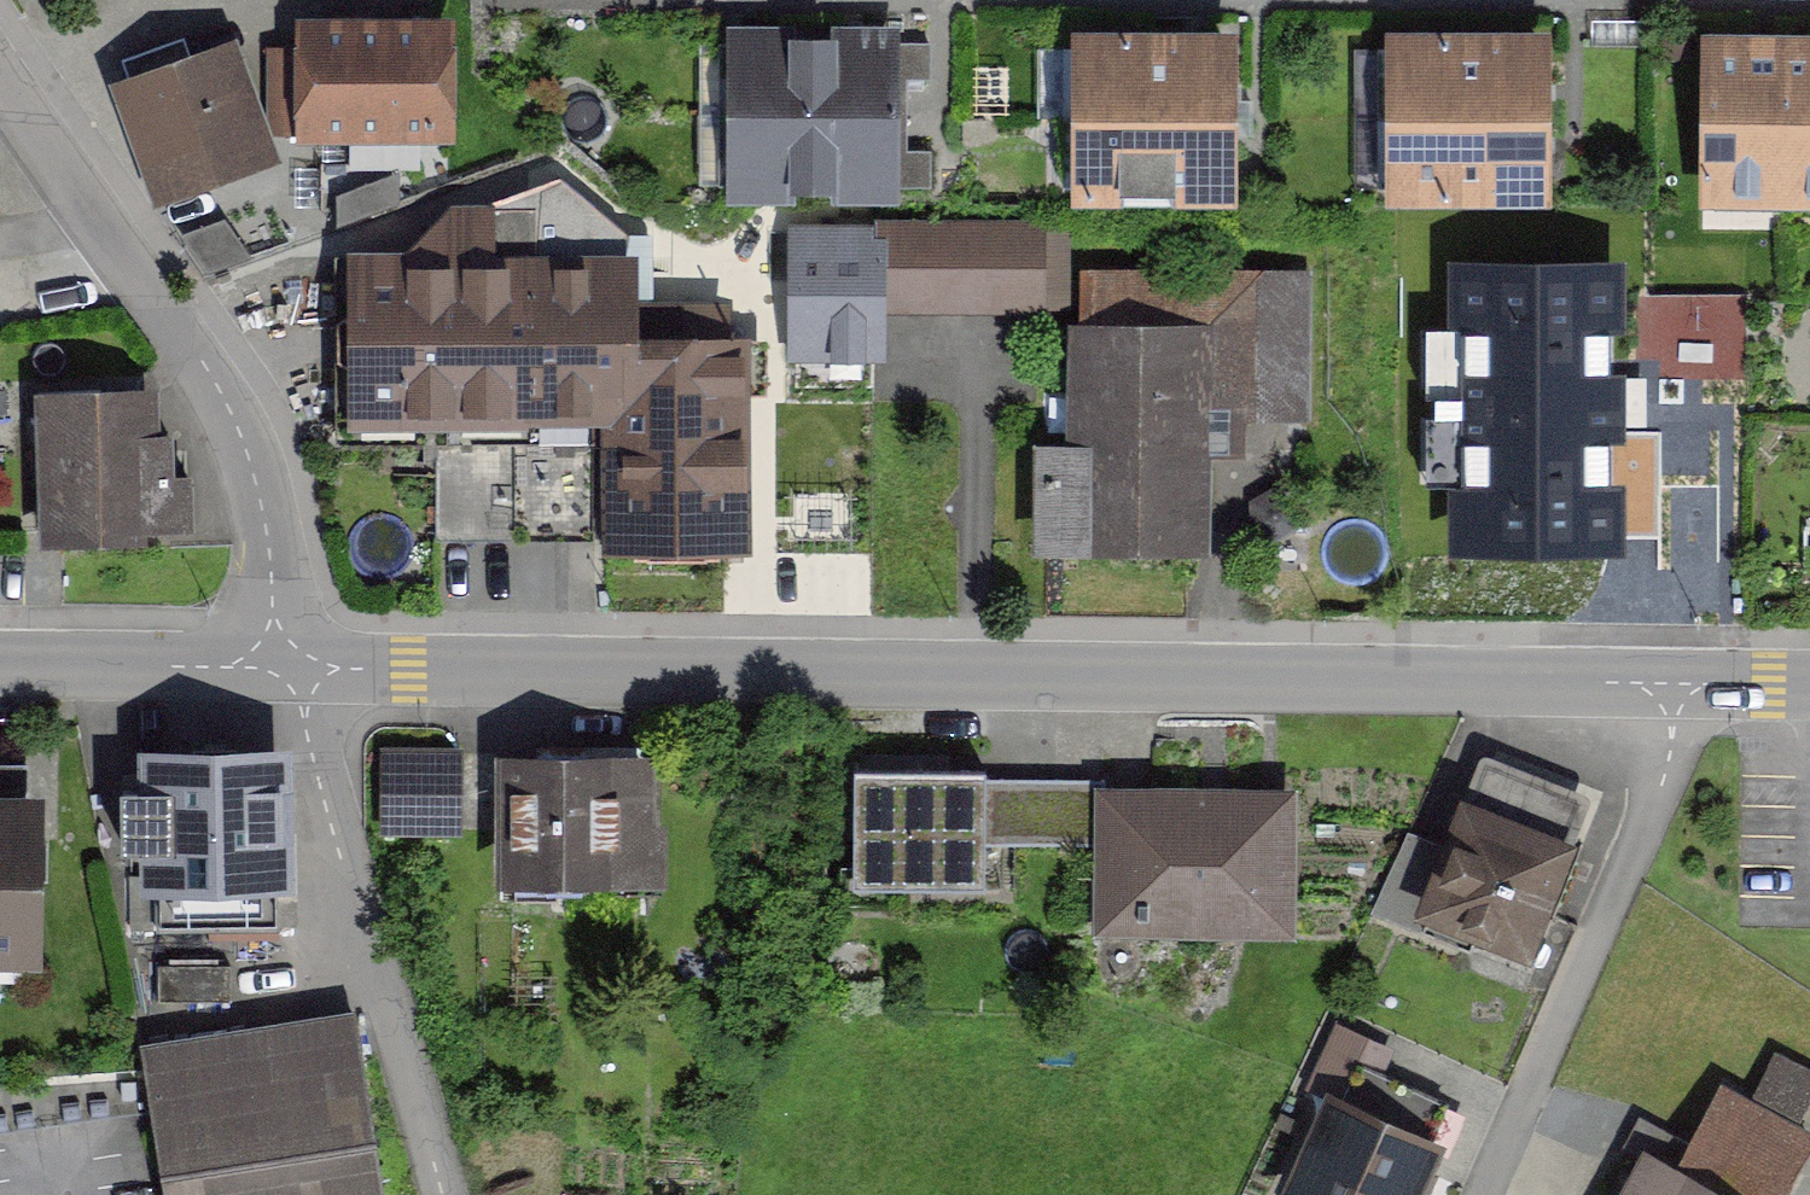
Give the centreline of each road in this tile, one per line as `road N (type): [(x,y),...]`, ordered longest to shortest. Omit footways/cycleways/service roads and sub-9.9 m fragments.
road 1 (residential): [(289,670),(1674,683)]
road 2 (residential): [(0,60),(197,339),(253,456),(289,670)]
road 3 (residential): [(1674,683),(1662,787),(1474,1194)]
road 4 (residential): [(427,1194),(289,670)]
road 5 (residential): [(0,666),(289,670)]
road 6 (residential): [(1674,683),(1809,685)]

